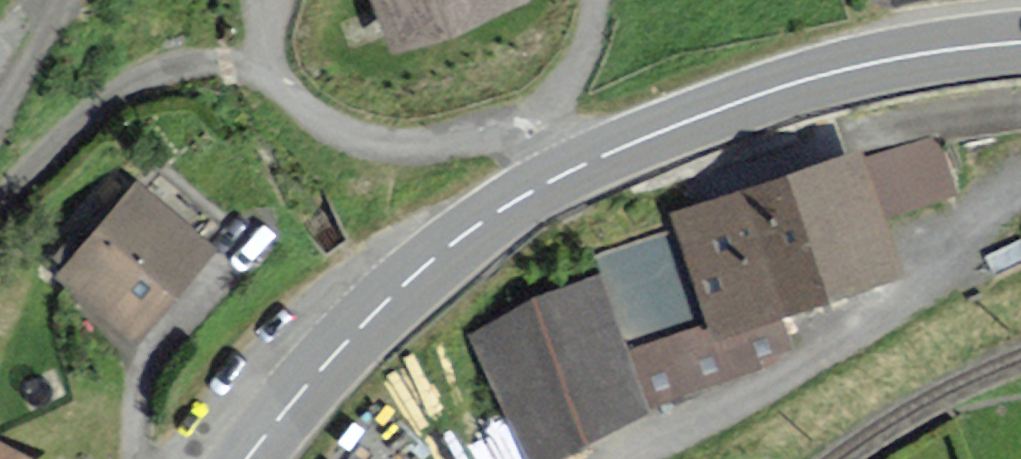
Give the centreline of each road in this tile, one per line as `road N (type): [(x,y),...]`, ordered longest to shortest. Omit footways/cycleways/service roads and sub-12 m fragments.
road 1 (secondary): [(558,177),(784,86),(910,55),(1020,42)]
road 2 (secondary): [(248,458),(404,284),(474,227),(558,177)]
road 3 (residential): [(558,177),(544,152),(516,132),(374,140),(321,119),(252,73)]
road 4 (residential): [(252,73),(192,64),(124,84),(0,199)]

